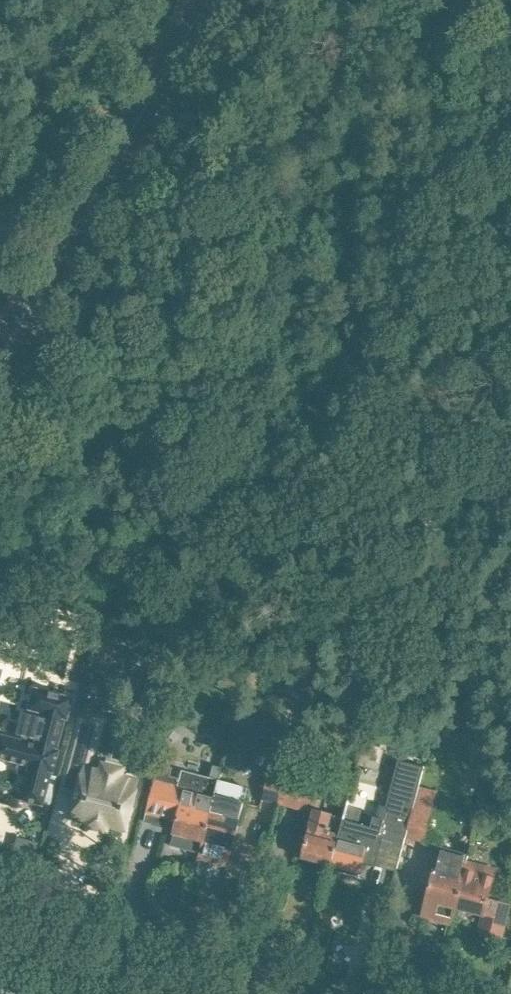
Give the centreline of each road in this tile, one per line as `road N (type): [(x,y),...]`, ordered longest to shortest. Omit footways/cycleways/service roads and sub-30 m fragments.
road 1 (tertiary): [(0,352),(206,0)]
road 2 (tertiary): [(189,993),(0,944)]

